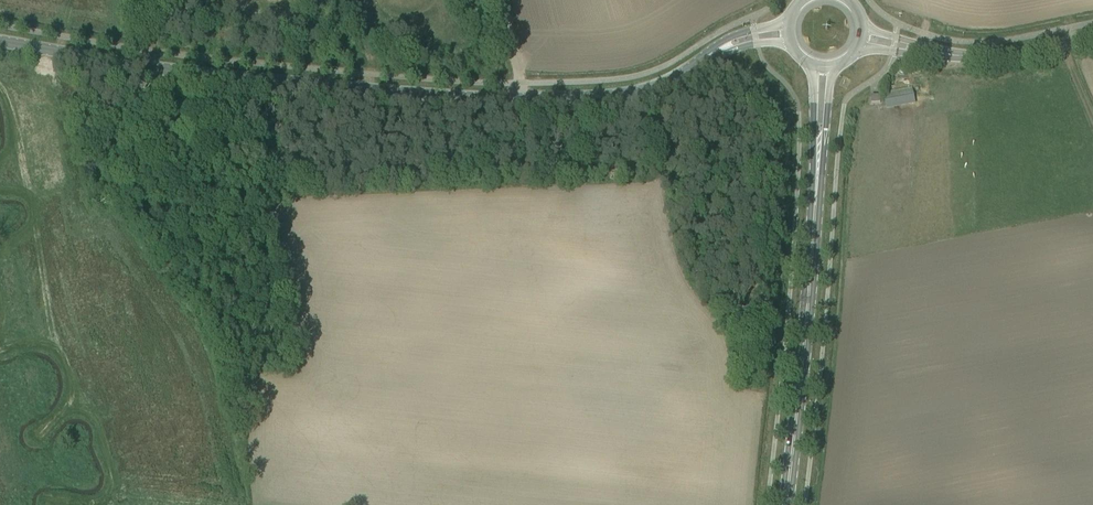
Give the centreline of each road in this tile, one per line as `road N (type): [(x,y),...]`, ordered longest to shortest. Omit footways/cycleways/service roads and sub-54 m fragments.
road 1 (tertiary): [(0,41),(474,99),(626,91),(714,53)]
road 2 (primary): [(786,504),(817,186)]
road 3 (tertiary): [(931,52),(1005,55),(1092,38)]
road 4 (primary): [(817,186),(835,66)]
road 5 (primary): [(812,66),(817,186)]

